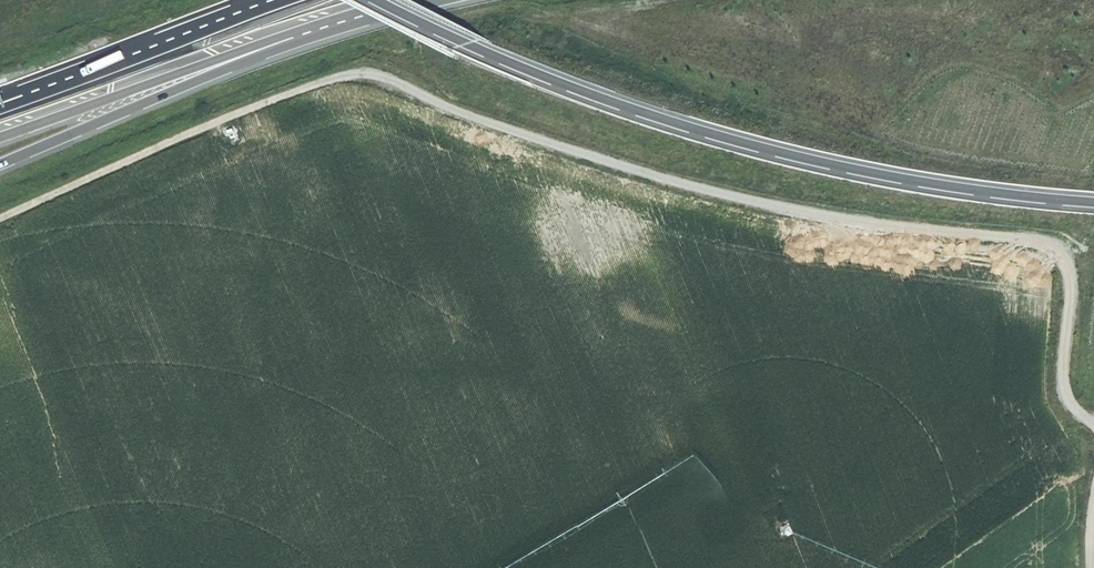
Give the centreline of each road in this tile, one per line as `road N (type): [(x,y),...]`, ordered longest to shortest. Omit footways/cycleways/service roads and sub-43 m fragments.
road 1 (track): [(0,218),(205,127),(365,72),(546,144),(791,213),(1039,240),(1069,263),(1061,377),(1070,401),(1093,423)]
road 2 (motorway): [(373,0),(563,85),(750,147),(930,185),(1093,202)]
road 3 (motorway): [(0,164),(340,23)]
road 4 (motorway): [(0,138),(340,23)]
road 5 (motorway): [(278,0),(23,95)]

